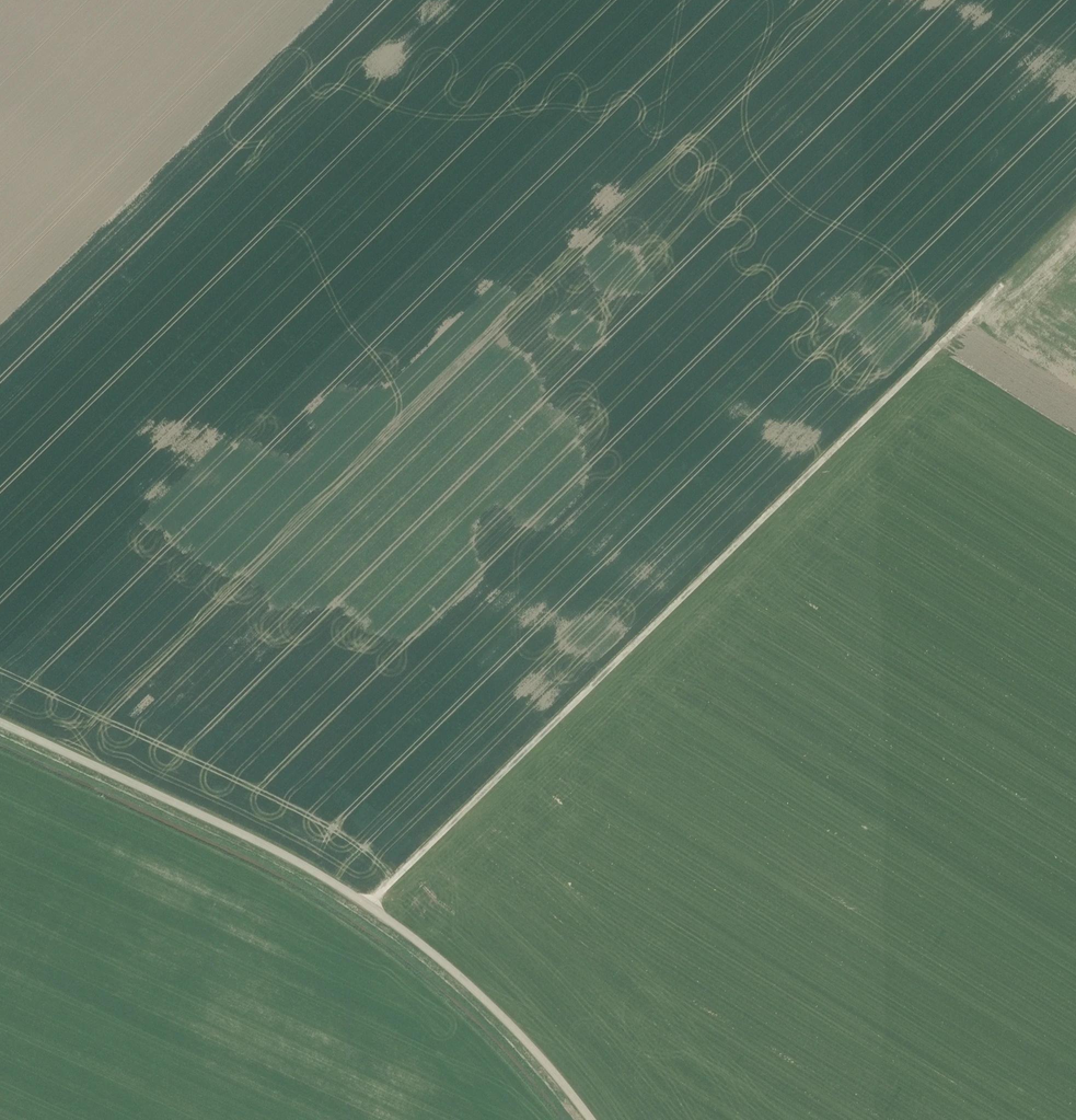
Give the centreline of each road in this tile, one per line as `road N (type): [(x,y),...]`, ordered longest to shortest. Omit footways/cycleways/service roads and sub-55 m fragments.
road 1 (unclassified): [(369,906),(1002,287)]
road 2 (unclassified): [(369,906),(241,834),(0,723)]
road 3 (unclassified): [(590,1119),(469,985),(369,906)]

